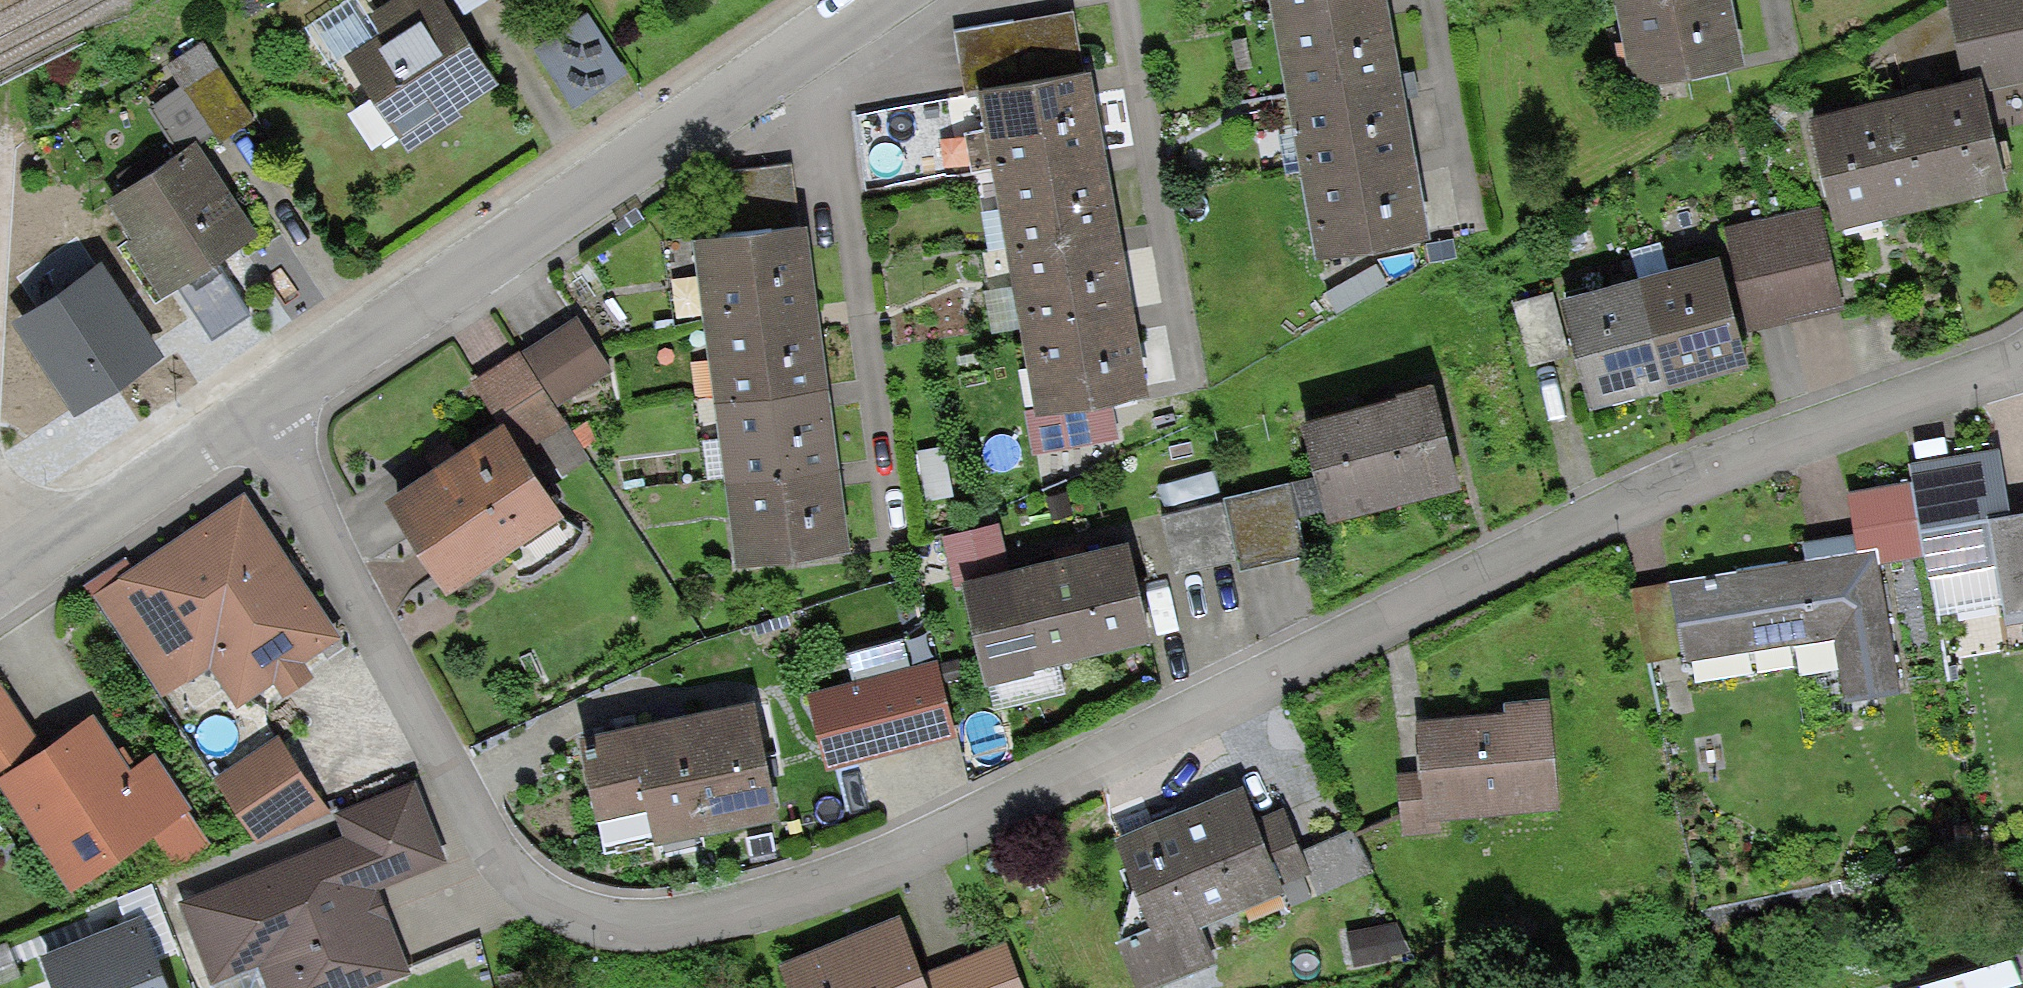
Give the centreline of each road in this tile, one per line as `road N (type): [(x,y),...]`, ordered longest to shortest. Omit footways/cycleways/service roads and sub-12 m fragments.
road 1 (residential): [(249,416),(415,710),(474,836),(535,896),(597,923),(680,931),(799,901),(1654,485),(2022,349)]
road 2 (residential): [(249,416),(869,0)]
road 3 (residential): [(0,587),(249,416)]

